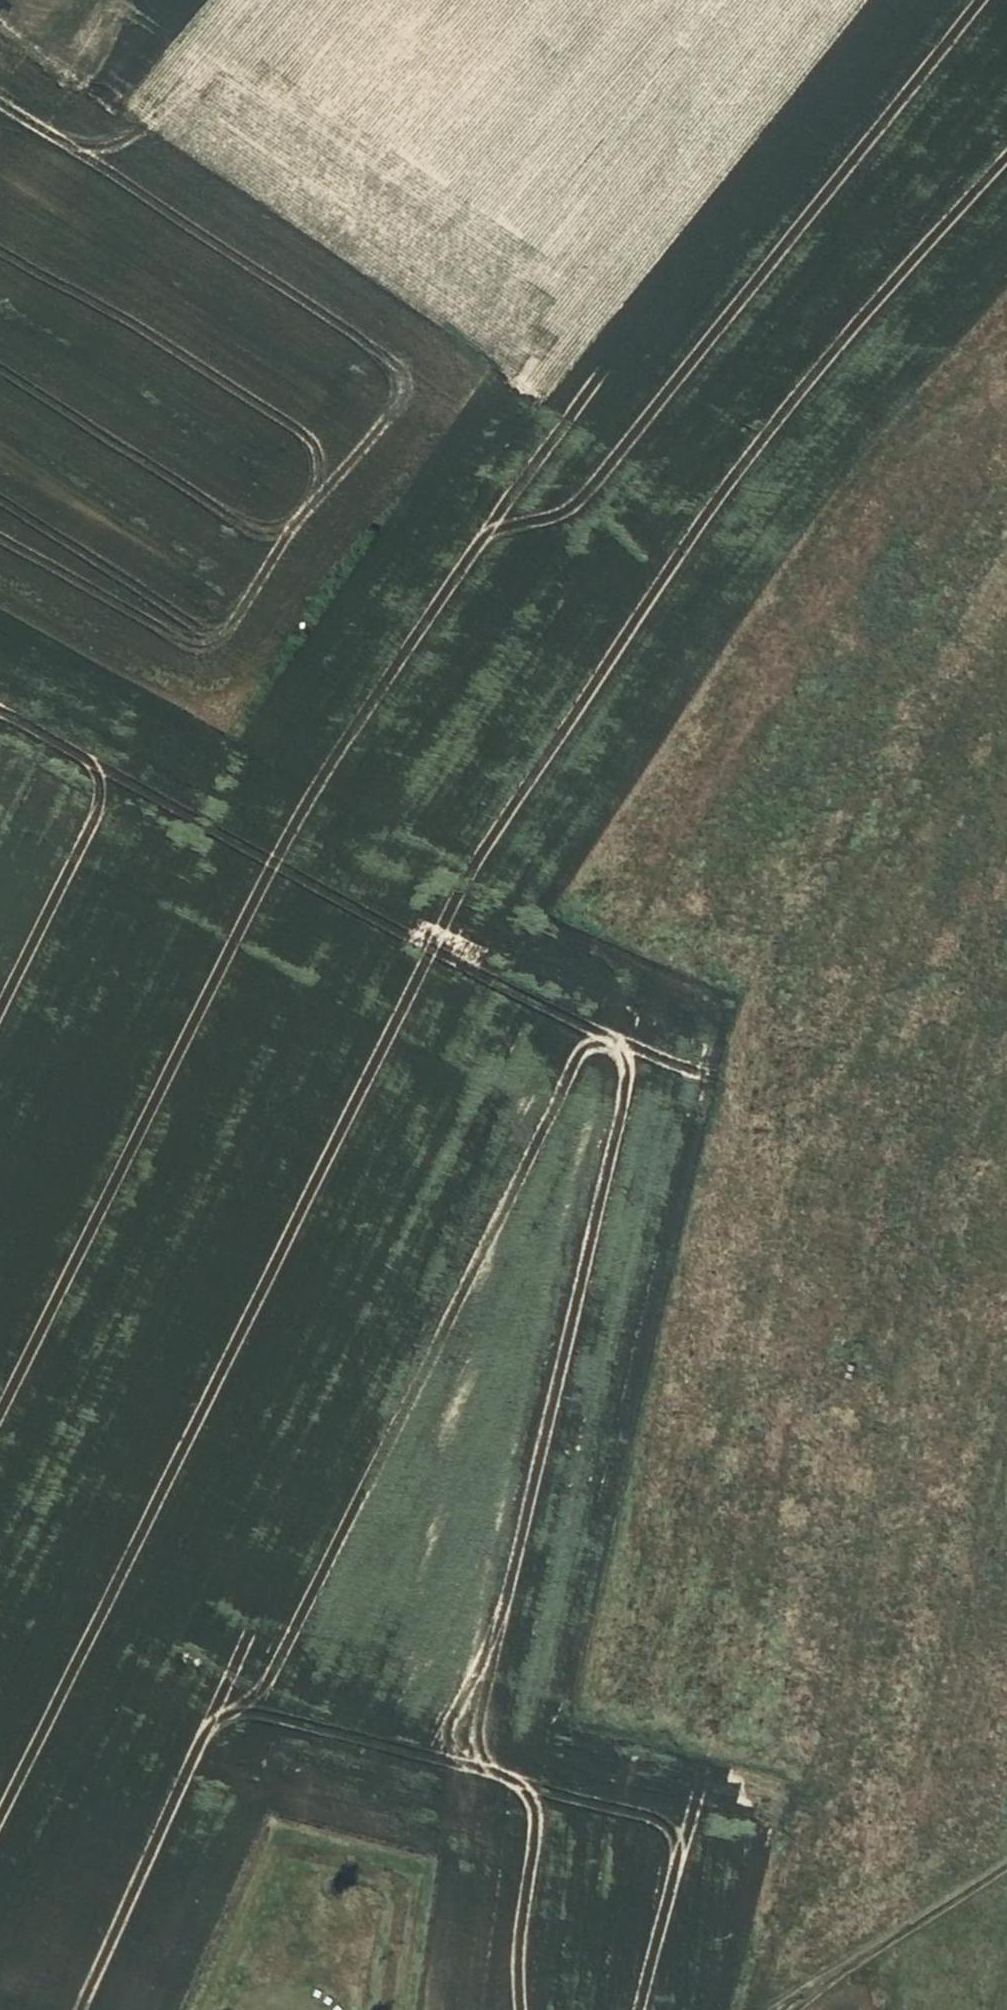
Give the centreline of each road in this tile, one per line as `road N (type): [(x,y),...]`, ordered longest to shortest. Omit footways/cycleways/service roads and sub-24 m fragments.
road 1 (track): [(761,2009),(1006,1845)]

